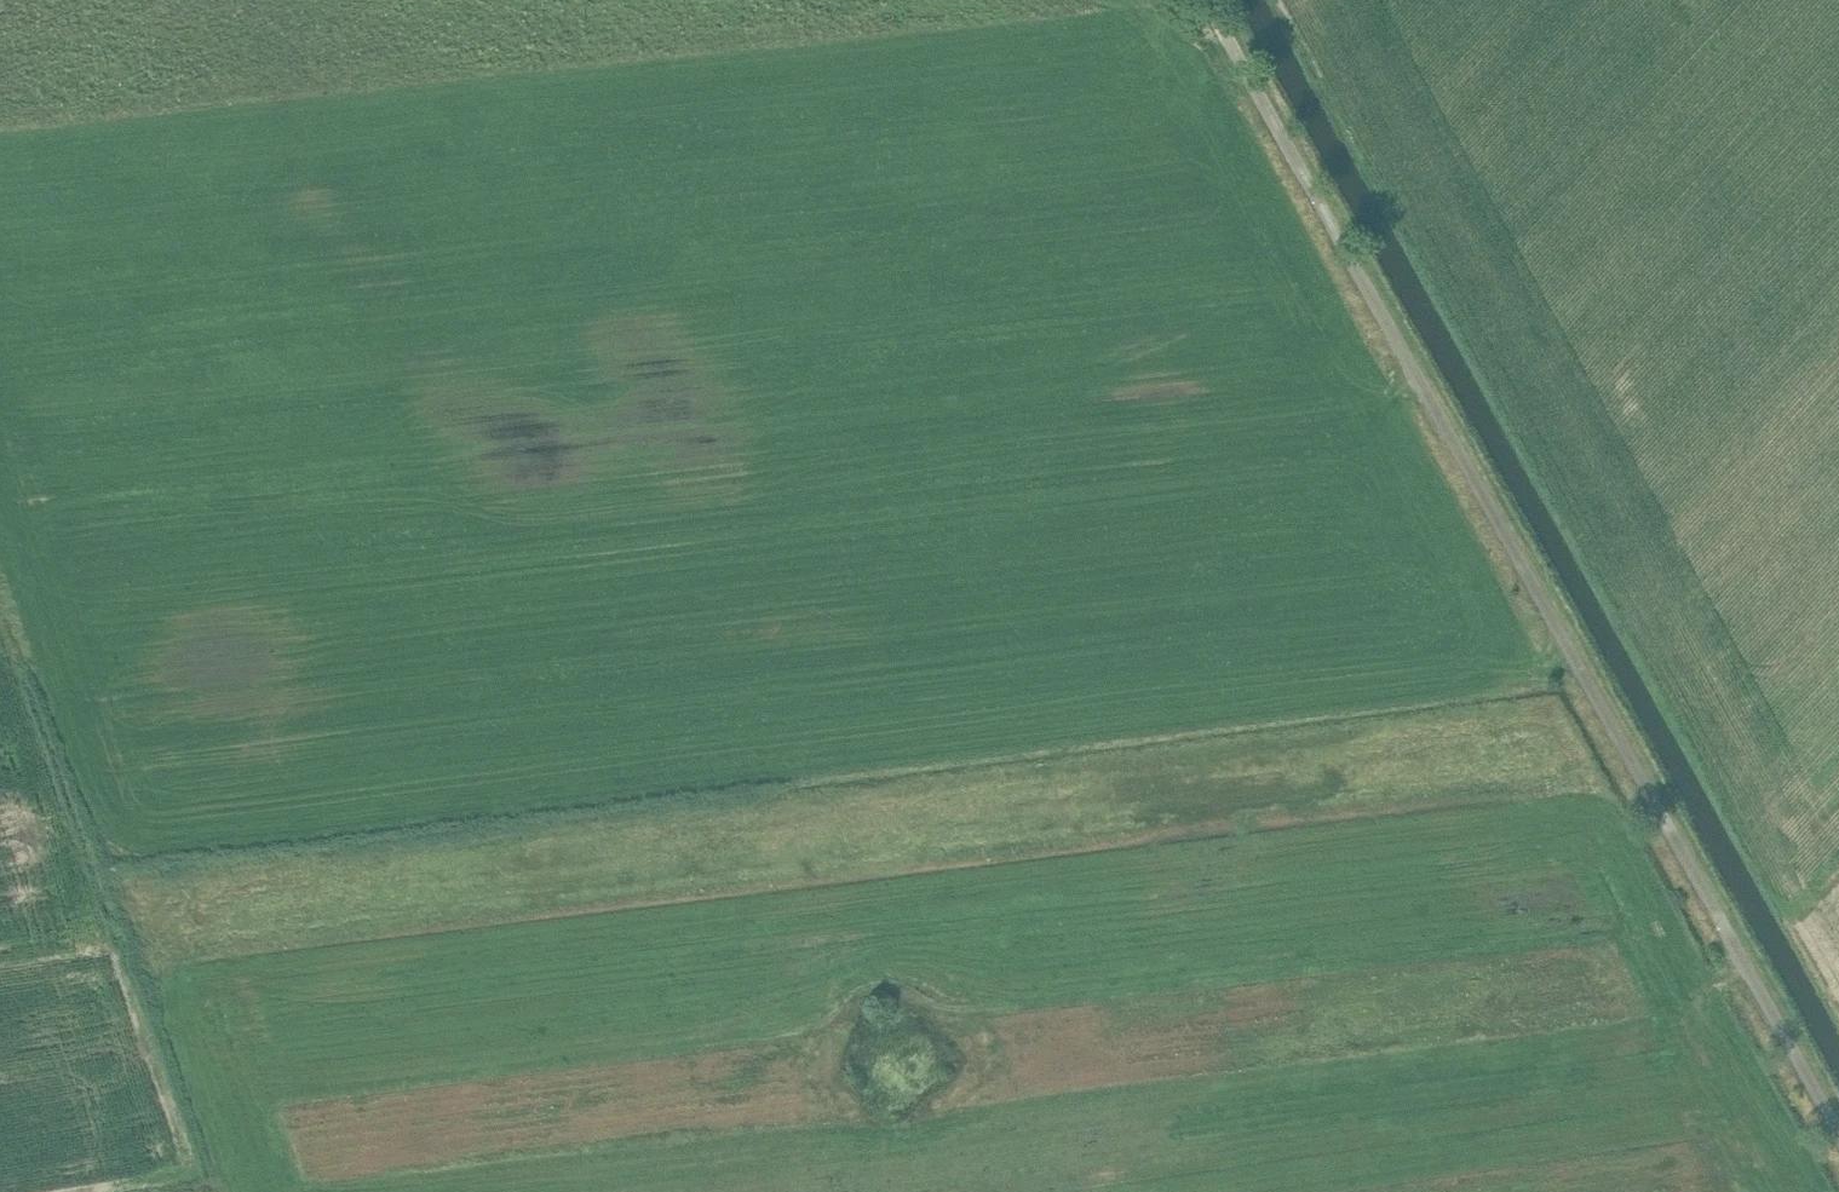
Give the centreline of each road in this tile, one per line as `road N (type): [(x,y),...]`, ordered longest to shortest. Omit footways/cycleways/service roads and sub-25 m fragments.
road 1 (unclassified): [(1838,1133),(1208,0)]

